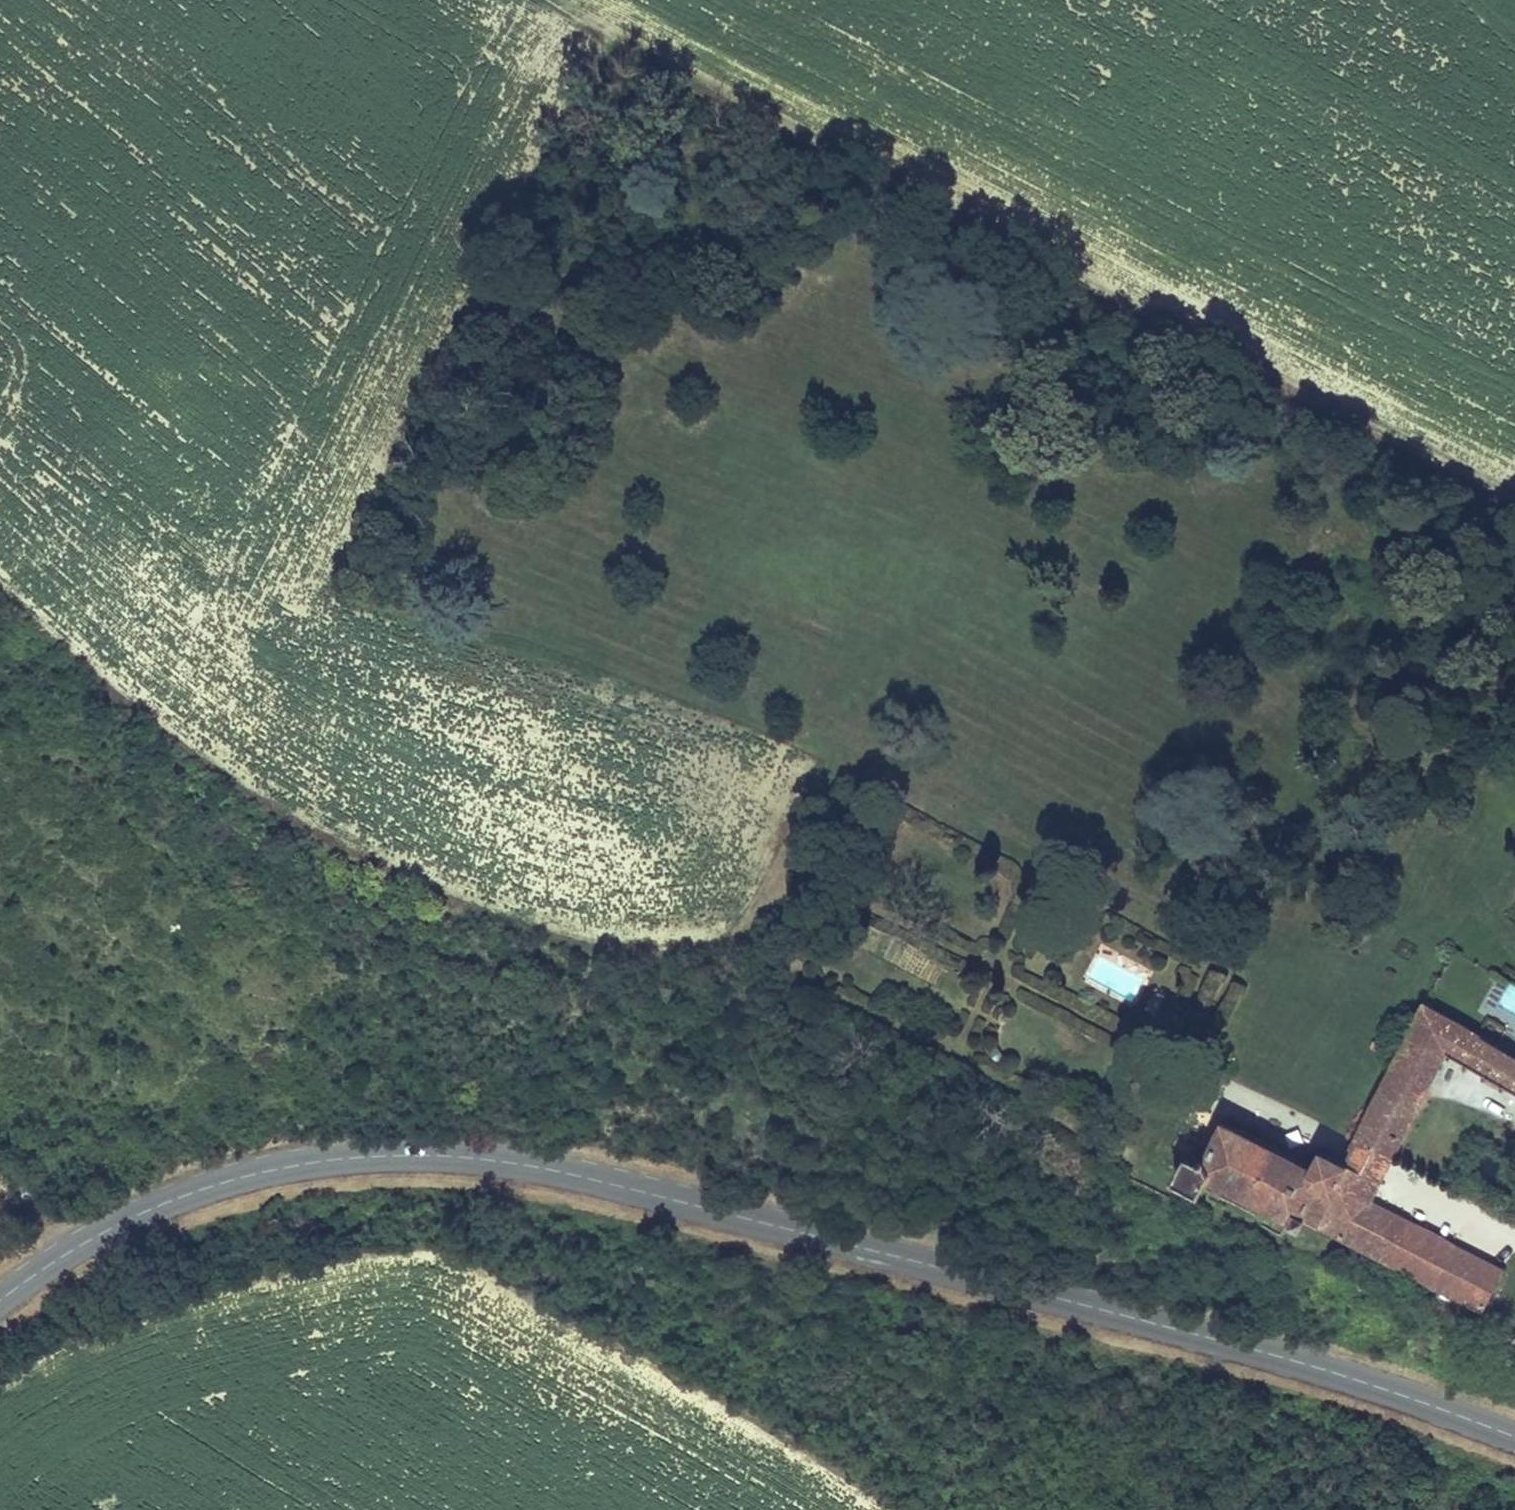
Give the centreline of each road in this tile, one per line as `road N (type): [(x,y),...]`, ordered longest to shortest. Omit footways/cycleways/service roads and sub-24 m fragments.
road 1 (tertiary): [(1514,1439),(1238,1344),(487,1160),(361,1158),(241,1177),(134,1216),(0,1300)]

